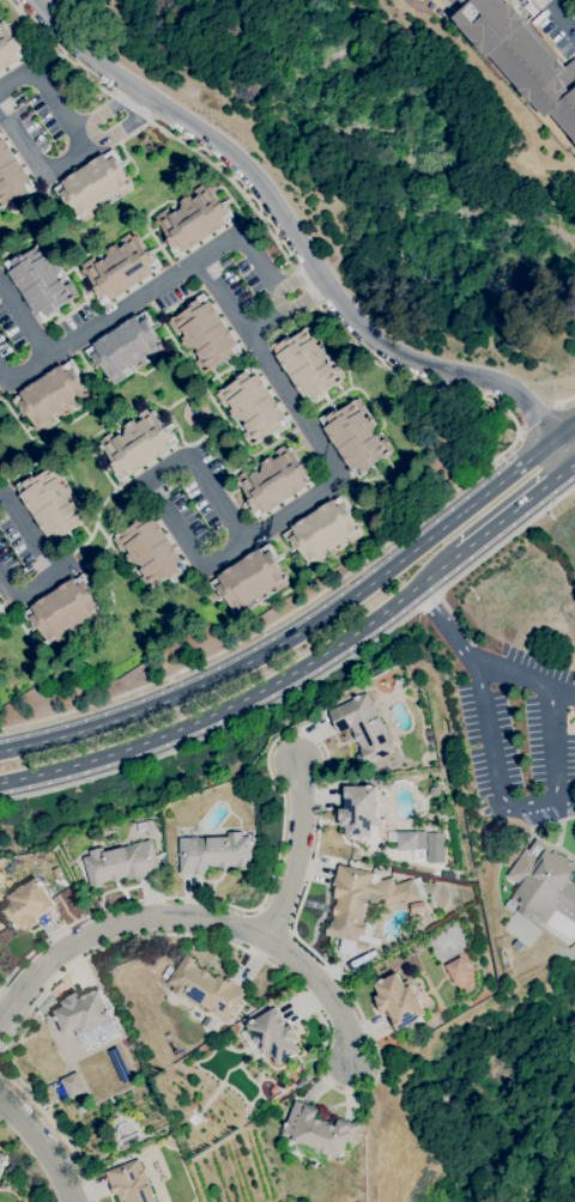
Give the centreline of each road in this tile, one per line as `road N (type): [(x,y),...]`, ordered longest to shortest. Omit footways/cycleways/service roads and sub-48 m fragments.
road 1 (residential): [(28,0),(133,90),(238,157),(359,326),(392,352),(437,371),(508,388),(574,452)]
road 2 (secondary): [(574,423),(315,624),(157,705),(0,751)]
road 3 (secondary): [(0,782),(151,740),(216,712),(349,637),(459,553)]
road 4 (residential): [(0,1024),(54,959),(108,924),(219,922),(270,940),(337,1002),(358,1067)]
road 5 (residential): [(270,940),(303,845),(297,760)]
road 6 (secondary): [(459,553),(574,462)]
road 7 (residential): [(0,1096),(42,1142),(72,1201)]

